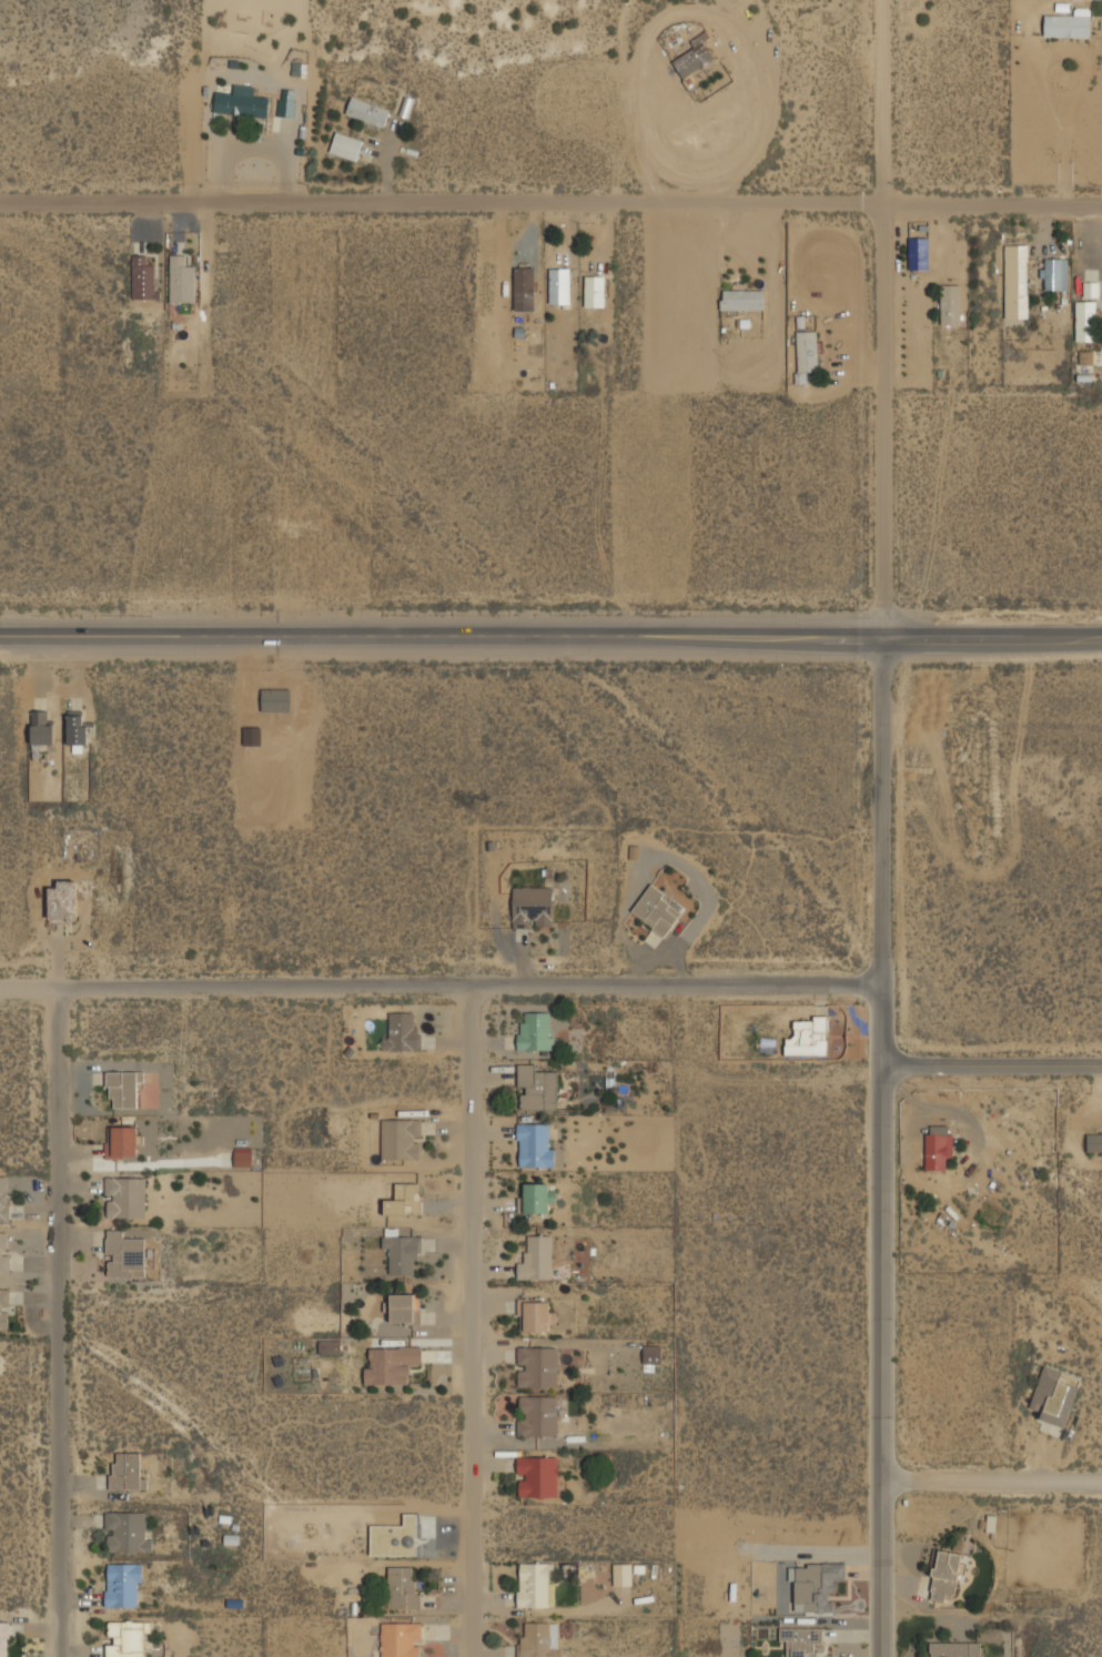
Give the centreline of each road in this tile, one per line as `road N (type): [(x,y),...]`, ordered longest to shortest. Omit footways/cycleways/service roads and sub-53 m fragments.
road 1 (residential): [(0,203),(1101,204)]
road 2 (secondary): [(0,636),(1101,636)]
road 3 (residential): [(881,1656),(881,637)]
road 4 (residential): [(0,989),(881,984)]
road 5 (residential): [(469,984),(469,1656)]
road 6 (residential): [(57,989),(58,1656)]
road 7 (residential): [(881,637),(883,0)]
road 8 (residential): [(881,1479),(1101,1480)]
road 9 (tertiary): [(881,1067),(1101,1066)]

